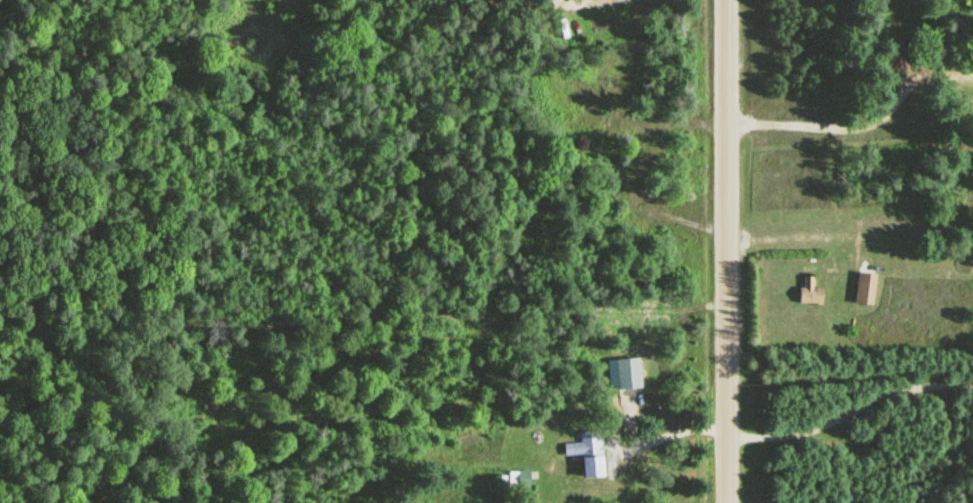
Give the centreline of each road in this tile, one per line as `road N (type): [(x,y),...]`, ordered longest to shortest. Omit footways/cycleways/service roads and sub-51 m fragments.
road 1 (residential): [(732,502),(733,0)]

